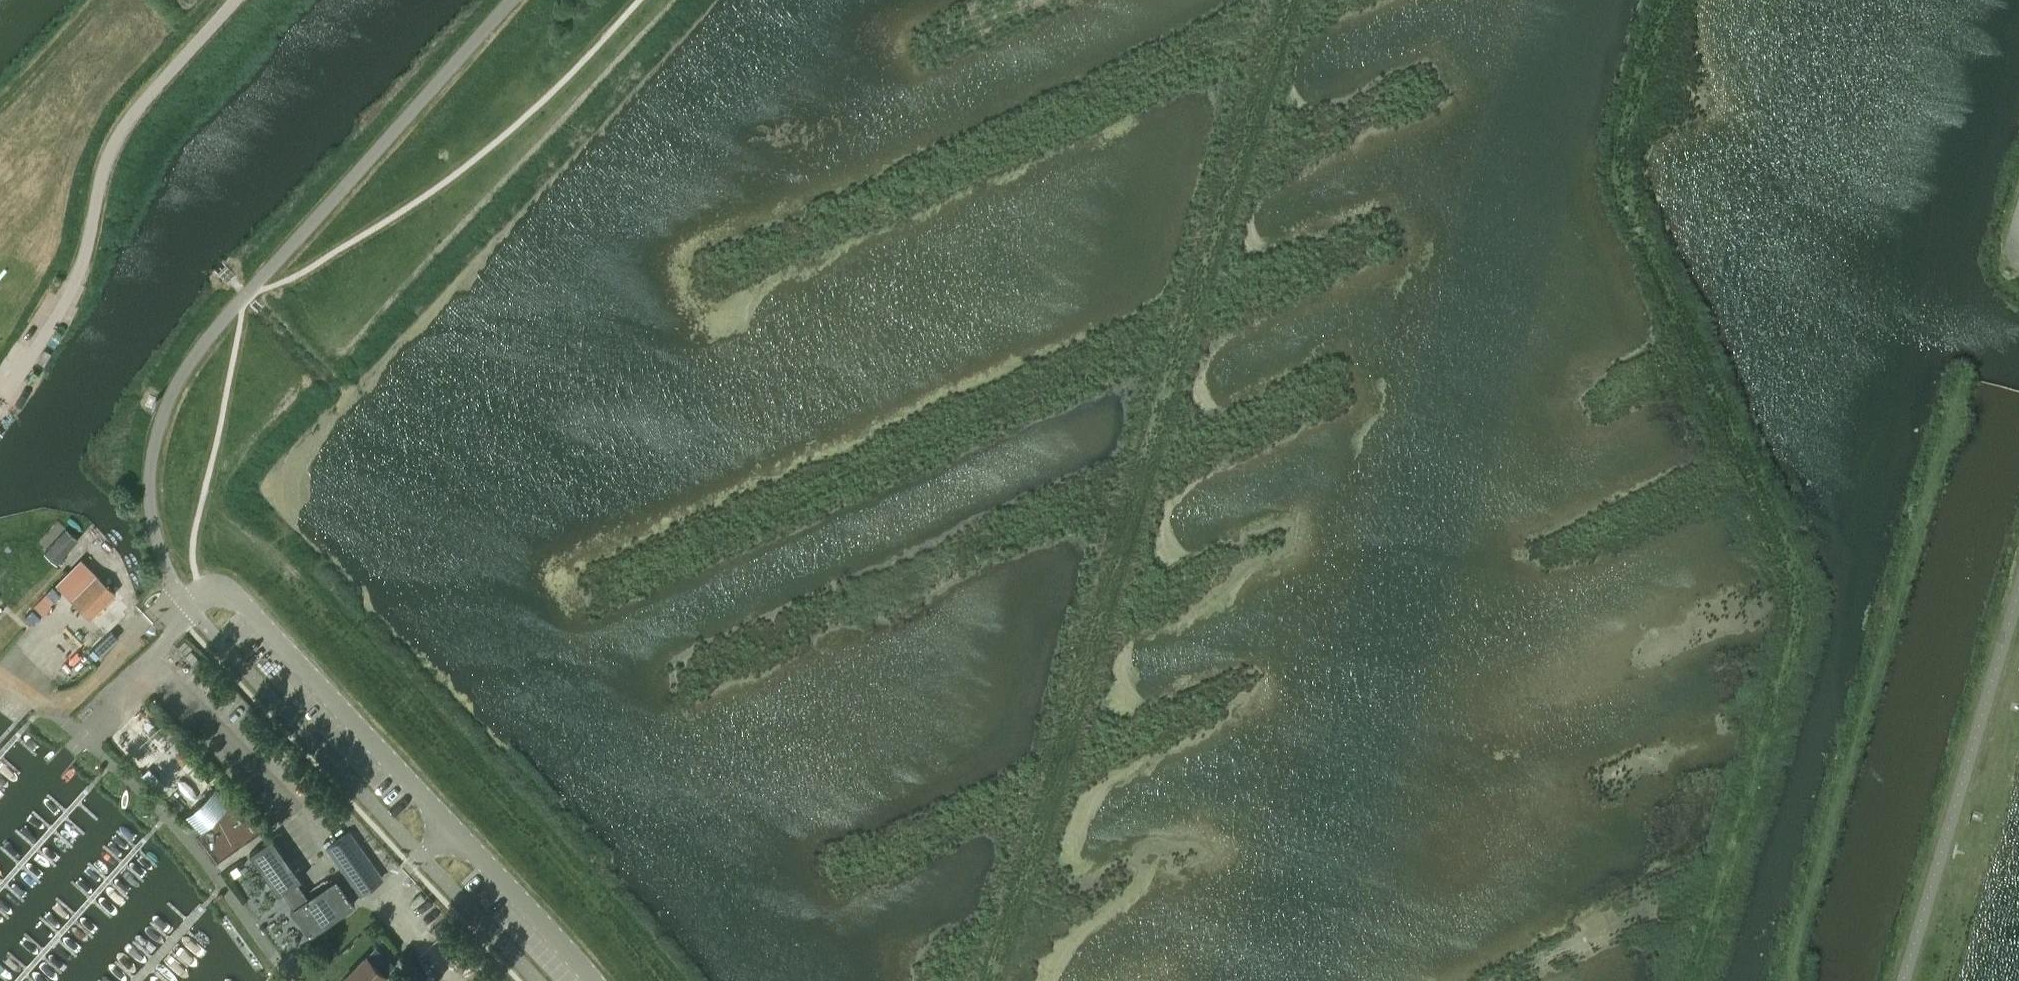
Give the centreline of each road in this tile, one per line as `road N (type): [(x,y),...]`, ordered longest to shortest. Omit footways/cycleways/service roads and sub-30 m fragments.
road 1 (unclassified): [(593,980),(239,600),(213,599),(190,614)]

